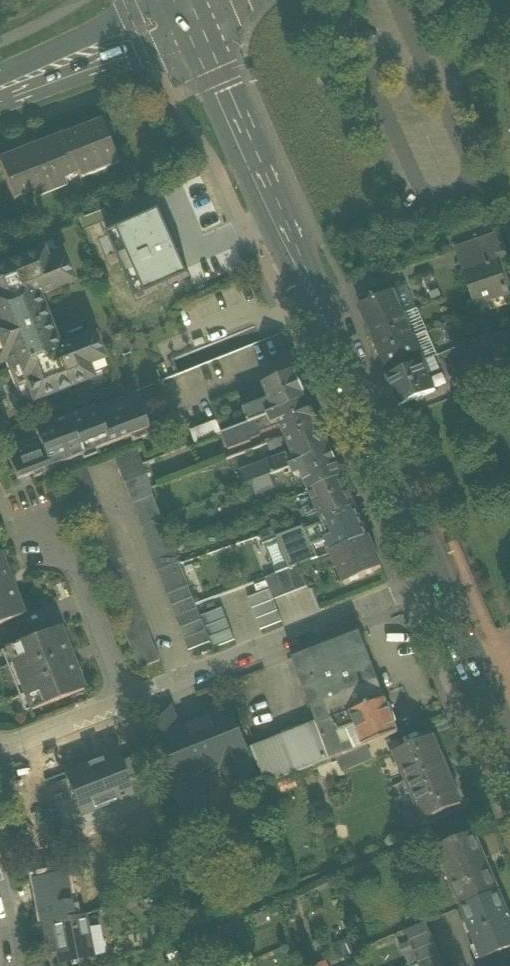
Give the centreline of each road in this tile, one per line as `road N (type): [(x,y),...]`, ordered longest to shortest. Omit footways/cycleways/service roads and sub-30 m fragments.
road 1 (secondary): [(187,10),(441,585)]
road 2 (unclassified): [(441,585),(135,702)]
road 3 (unclassified): [(135,702),(87,573),(0,496)]
road 4 (tertiary): [(187,10),(0,89)]
road 5 (secondary): [(441,585),(509,746)]
road 6 (unclassified): [(135,702),(0,747)]

